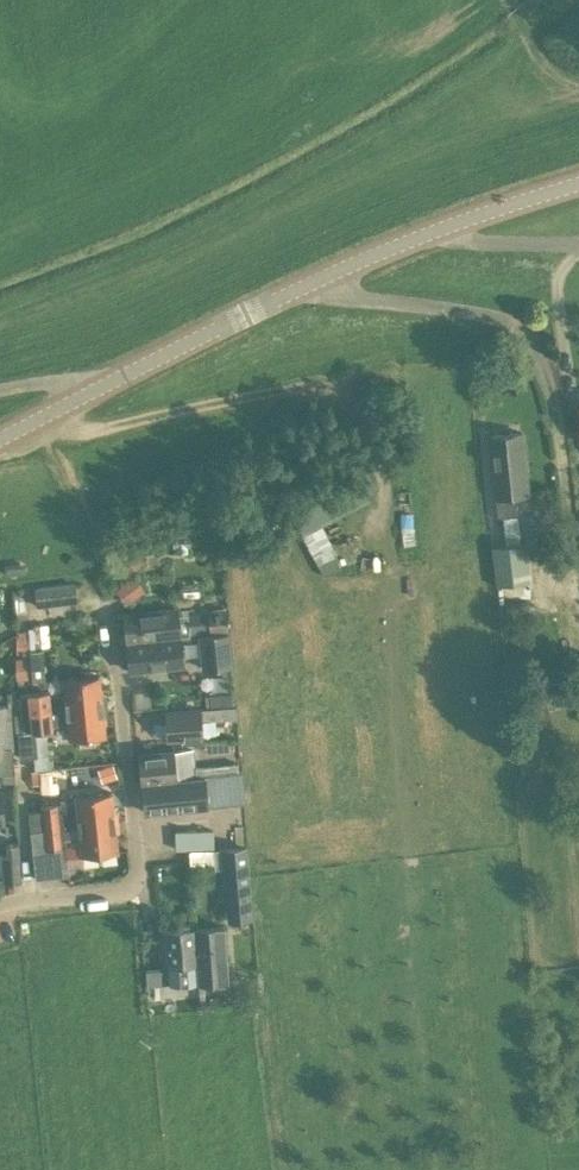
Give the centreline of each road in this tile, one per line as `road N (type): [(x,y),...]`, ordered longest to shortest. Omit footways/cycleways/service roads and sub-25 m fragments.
road 1 (unclassified): [(0,441),(328,278),(444,227),(578,183)]
road 2 (residential): [(0,906),(140,886),(109,599),(99,593)]

